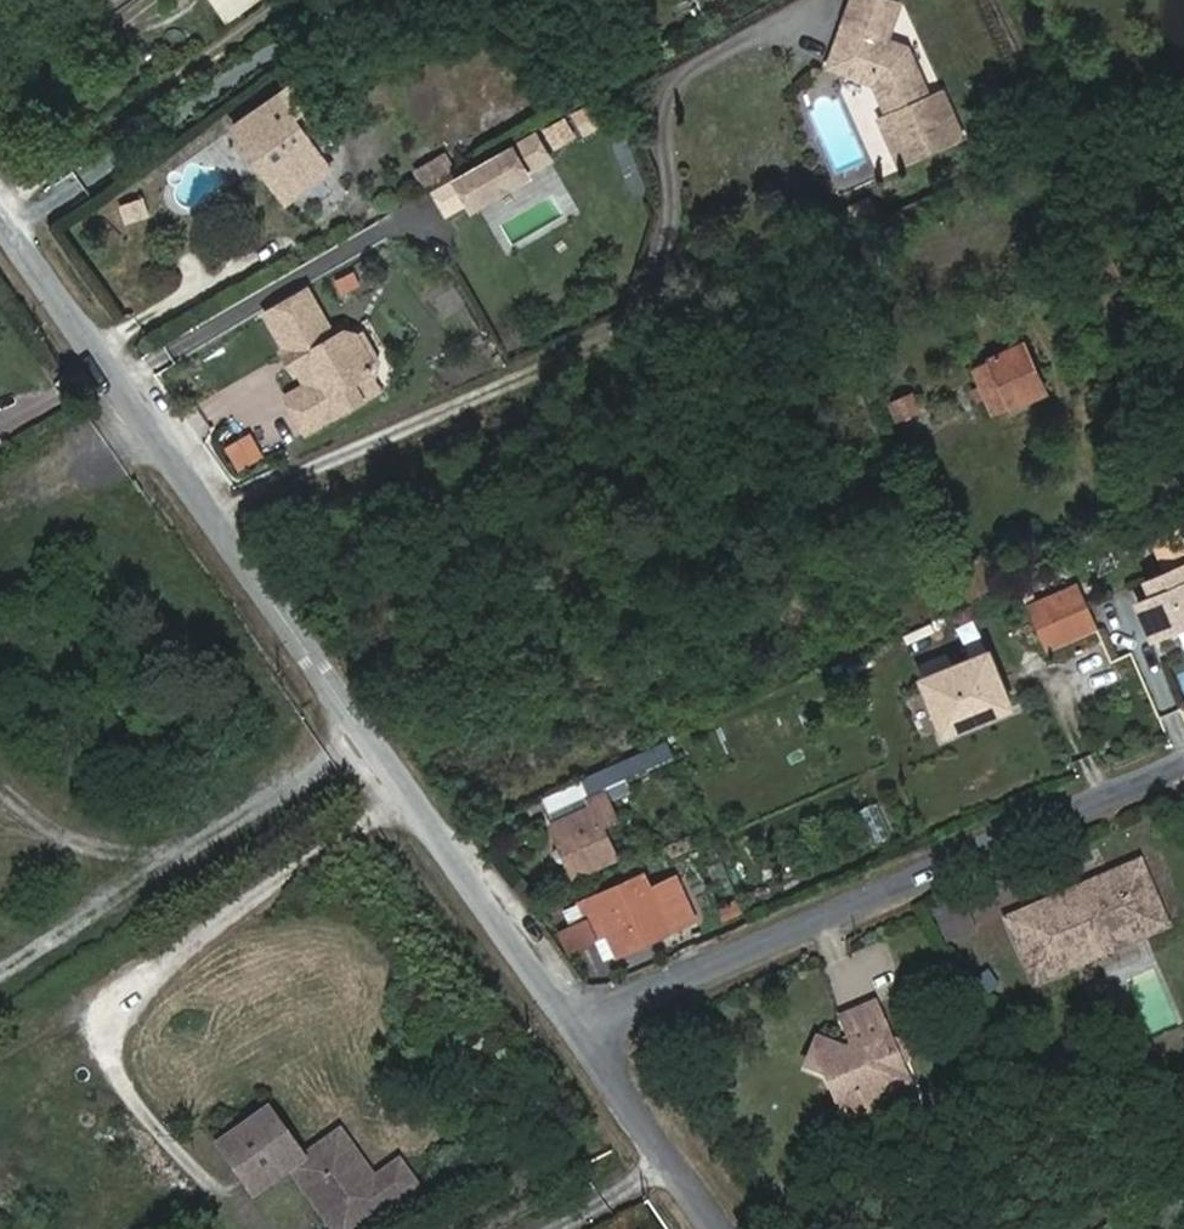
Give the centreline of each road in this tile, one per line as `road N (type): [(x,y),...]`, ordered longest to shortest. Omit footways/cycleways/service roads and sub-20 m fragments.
road 1 (unclassified): [(583,1024),(17,229)]
road 2 (residential): [(1183,770),(583,1024)]
road 3 (unclassified): [(727,1228),(583,1024)]

